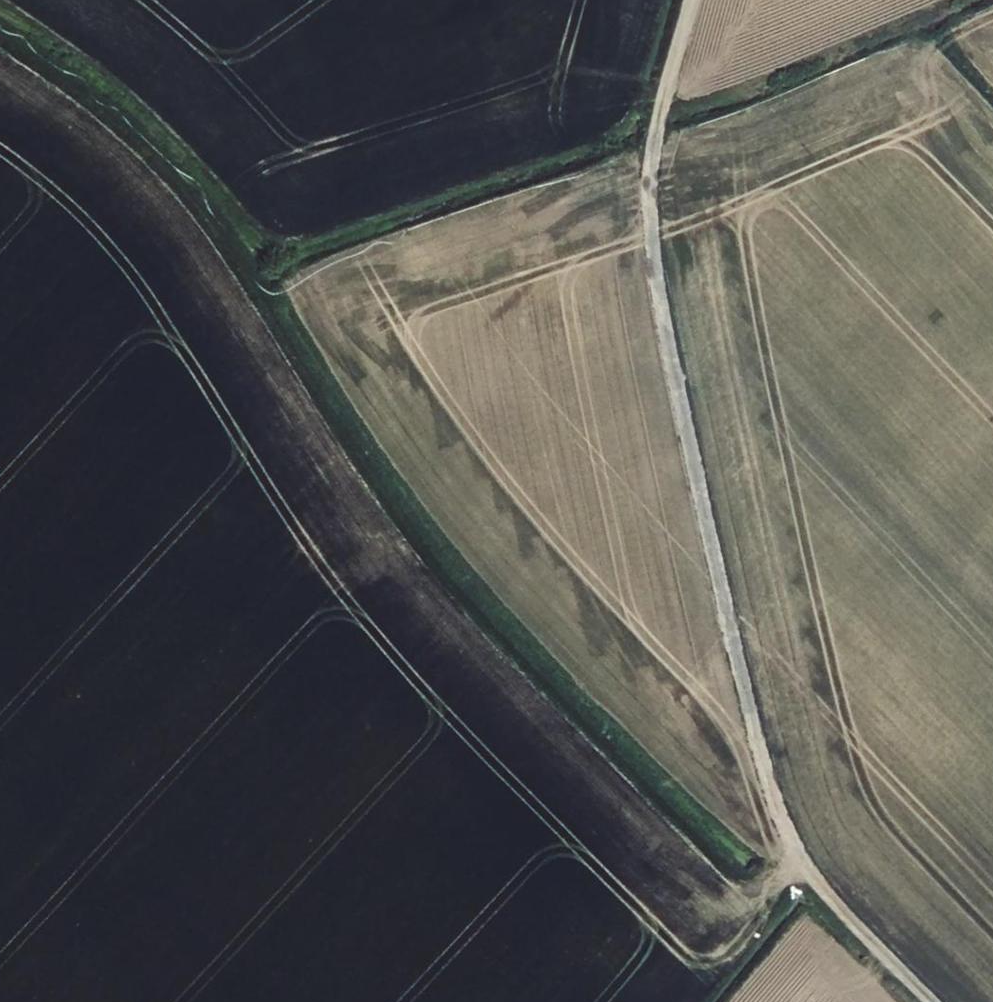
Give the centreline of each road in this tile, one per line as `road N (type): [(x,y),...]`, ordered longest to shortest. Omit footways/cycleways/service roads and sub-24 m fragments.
road 1 (unclassified): [(933,1001),(804,865),(749,701),(678,406),(653,247),(654,145),(691,0)]

